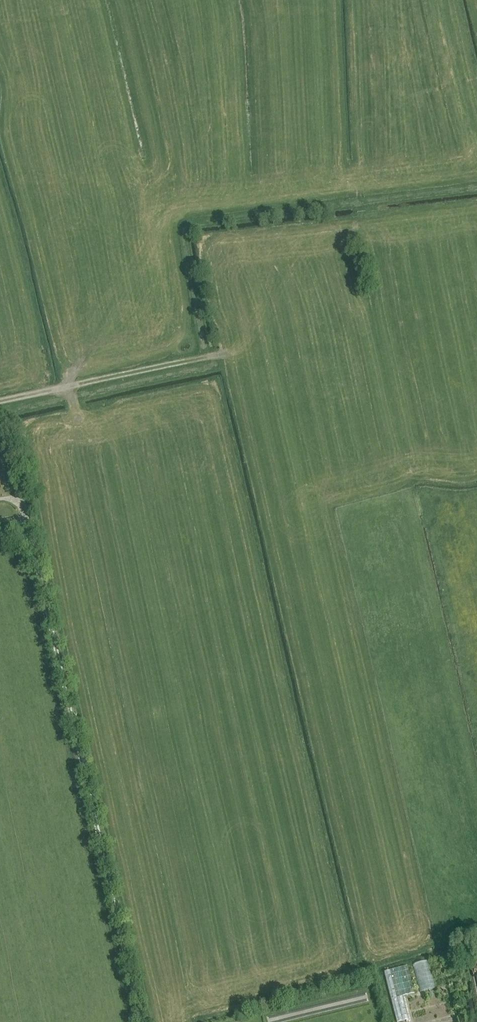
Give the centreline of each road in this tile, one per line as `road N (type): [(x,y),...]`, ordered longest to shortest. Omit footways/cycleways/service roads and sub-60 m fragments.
road 1 (track): [(142,1021),(35,559),(12,496)]
road 2 (track): [(0,401),(215,355)]

